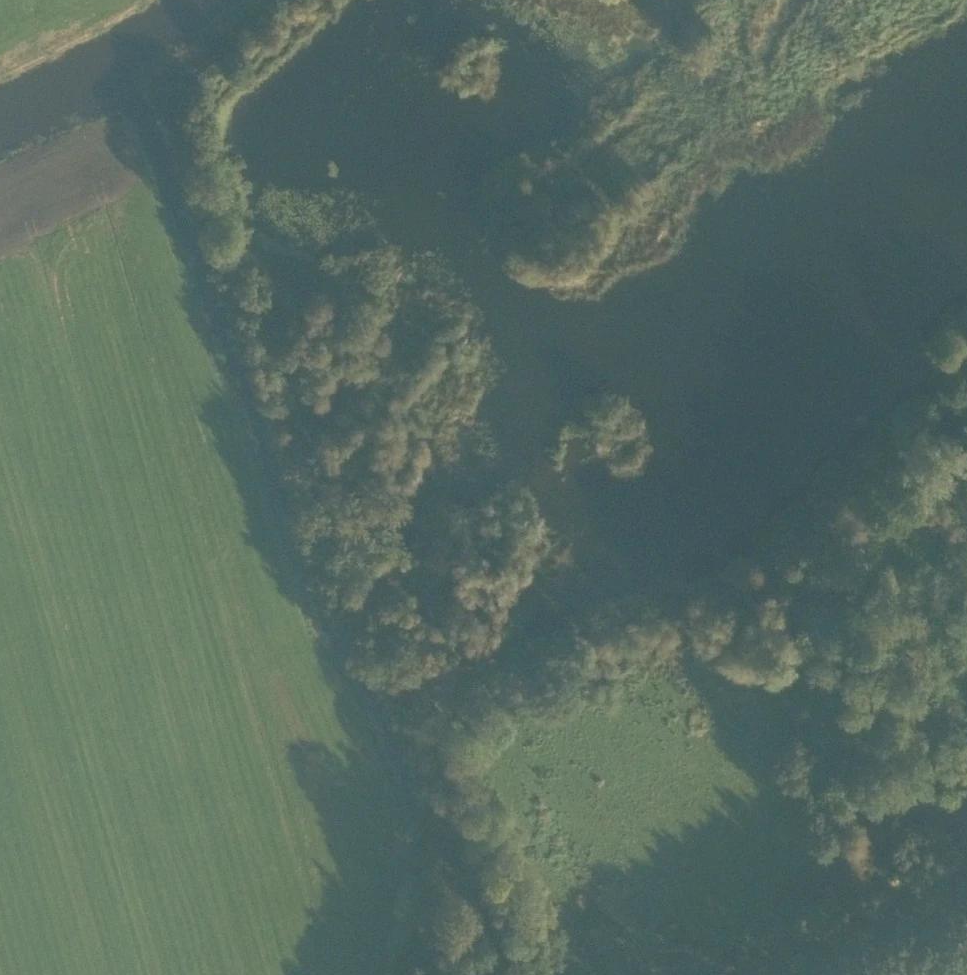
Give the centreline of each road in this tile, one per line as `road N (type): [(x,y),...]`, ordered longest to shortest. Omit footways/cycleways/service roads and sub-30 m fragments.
road 1 (track): [(741,974),(834,906),(892,825),(966,789)]

